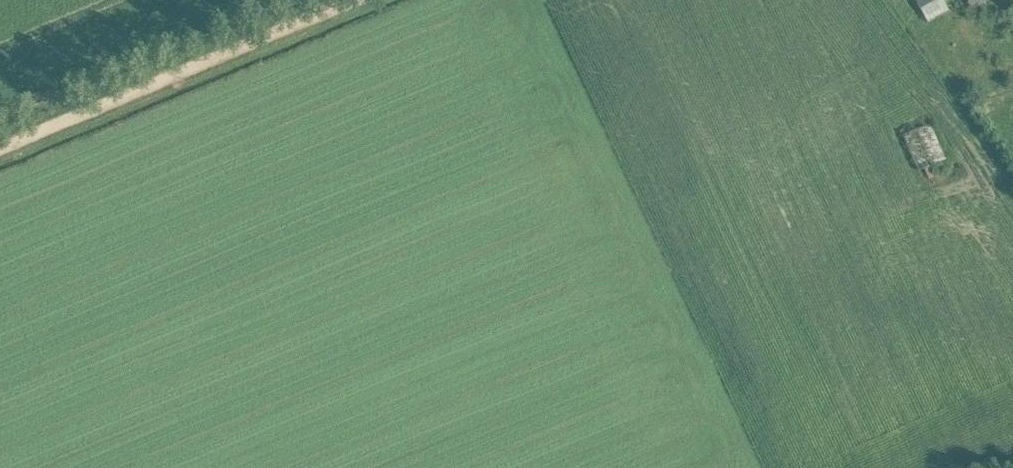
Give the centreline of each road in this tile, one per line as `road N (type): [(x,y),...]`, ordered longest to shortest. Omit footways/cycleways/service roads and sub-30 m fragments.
road 1 (track): [(0,148),(353,0)]

